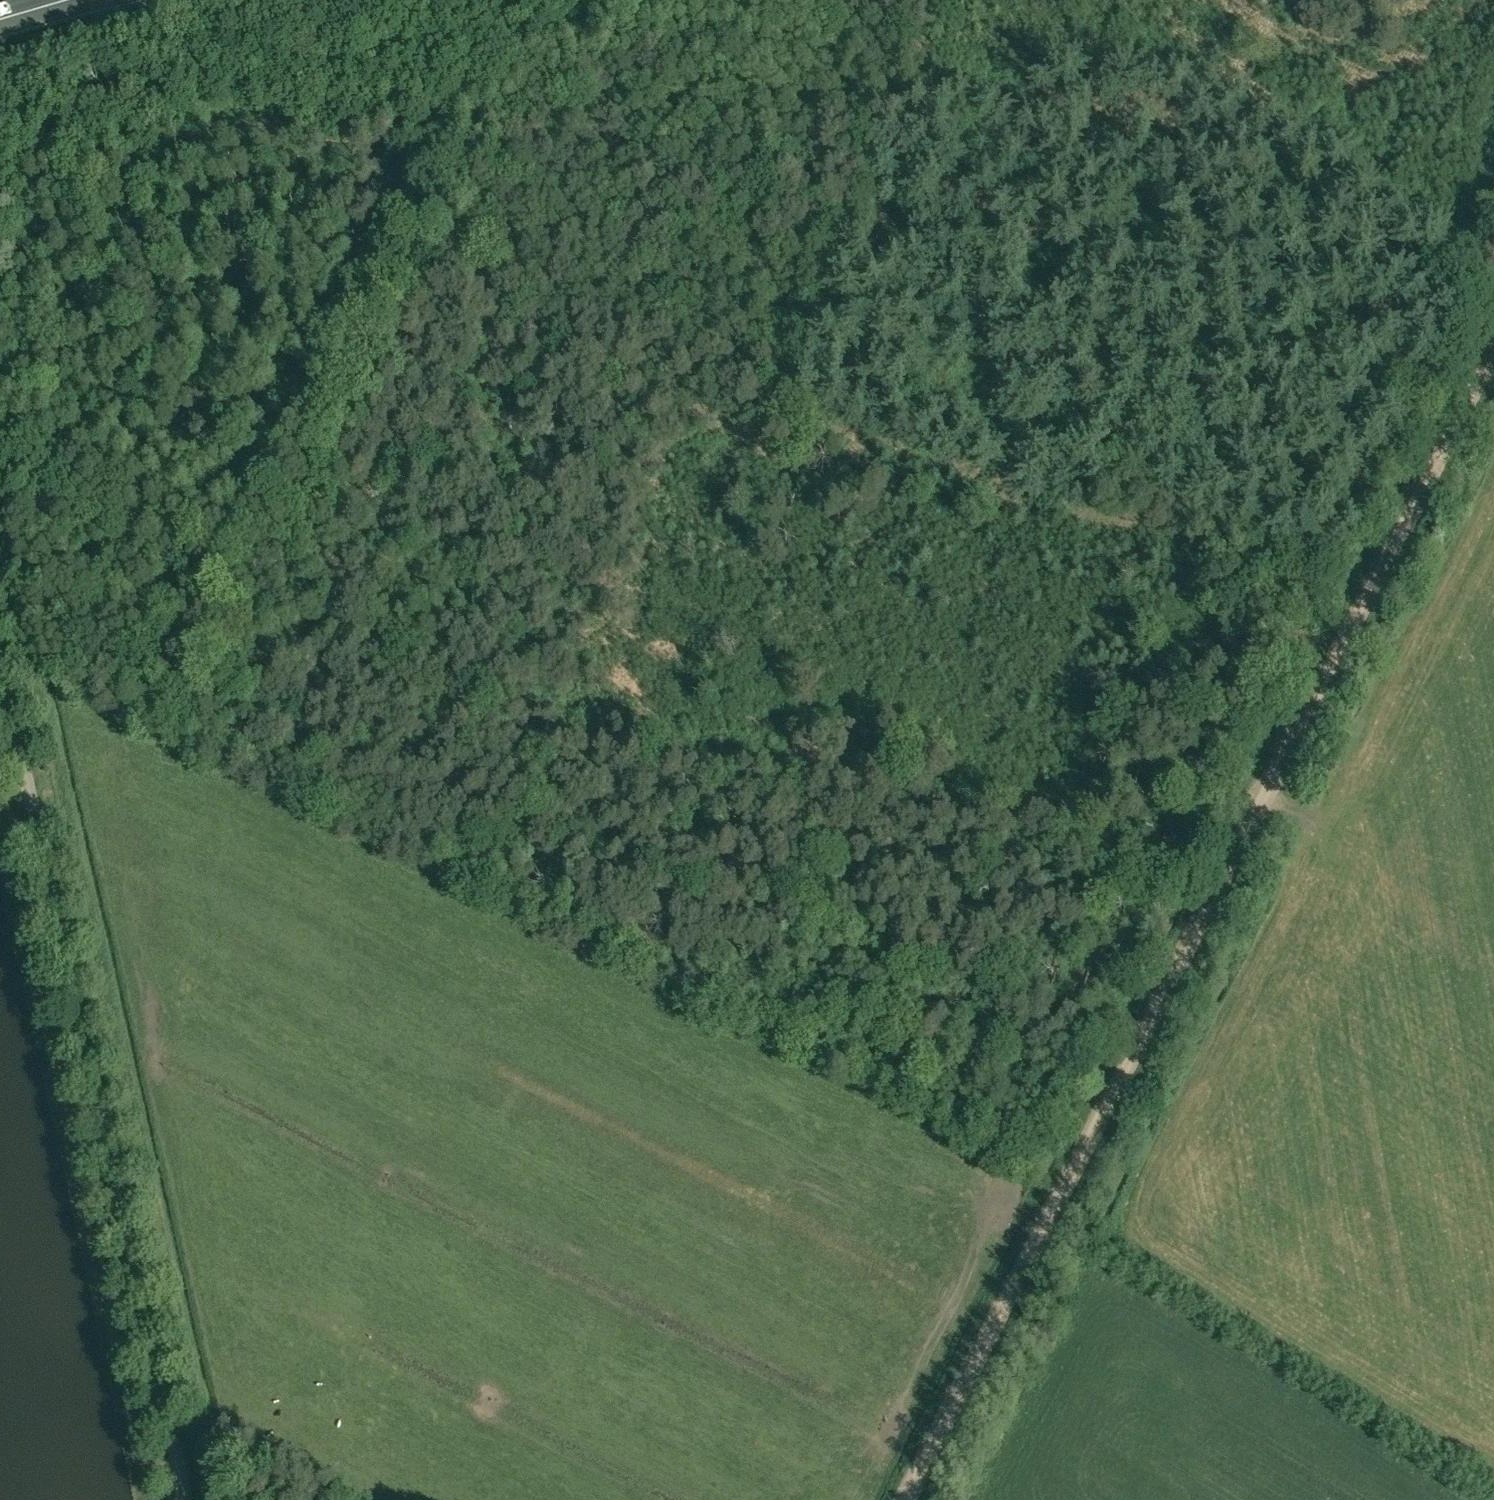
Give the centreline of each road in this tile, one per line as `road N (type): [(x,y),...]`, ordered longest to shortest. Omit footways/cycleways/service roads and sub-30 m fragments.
road 1 (track): [(901,1499),(1493,338)]
road 2 (unclassified): [(185,1499),(0,669)]

